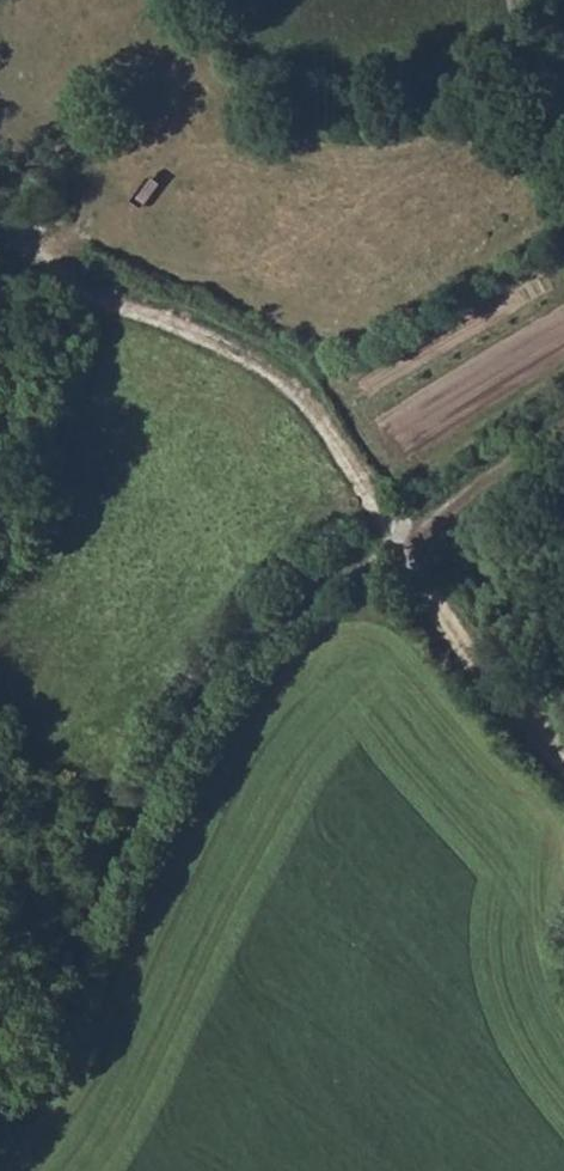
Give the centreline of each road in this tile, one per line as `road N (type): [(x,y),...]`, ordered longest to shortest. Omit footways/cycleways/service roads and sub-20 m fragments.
road 1 (track): [(406,543),(365,578),(319,589),(230,687),(144,804),(86,955),(0,1113)]
road 2 (track): [(406,543),(372,502),(322,416),(286,383),(39,270),(0,228)]
road 3 (track): [(563,765),(493,693),(406,543)]
road 4 (track): [(563,420),(406,543)]
road 5 (track): [(512,0),(514,34),(563,148)]

